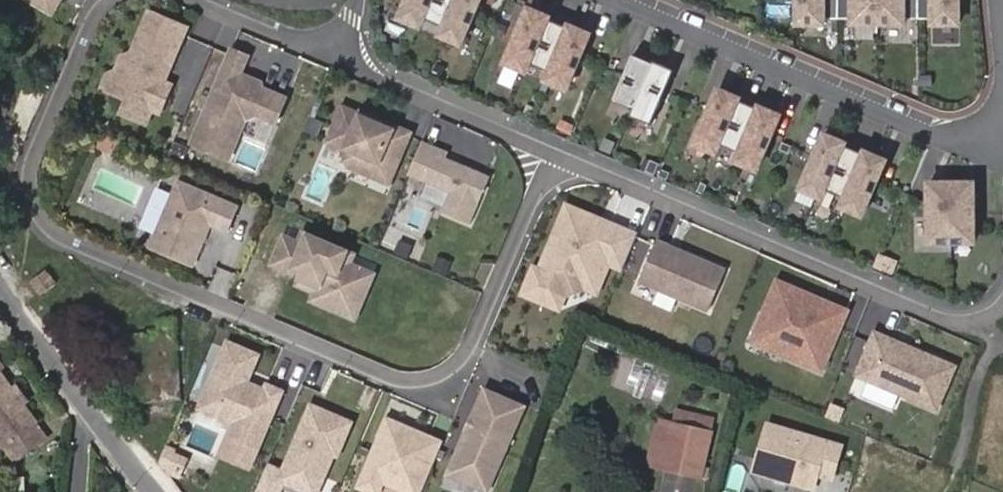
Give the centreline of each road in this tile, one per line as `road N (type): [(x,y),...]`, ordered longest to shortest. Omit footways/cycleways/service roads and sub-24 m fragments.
road 1 (residential): [(115,0),(99,12),(35,164),(35,198),(50,225),(408,383),(450,368),(470,347),(552,143)]
road 2 (residential): [(552,143),(943,314),(991,308),(1002,294)]
road 3 (residential): [(1002,106),(992,125),(944,129),(639,0)]
road 4 (residential): [(0,283),(158,491)]
road 5 (residential): [(355,23),(349,47),(363,64),(552,143)]
road 6 (residential): [(355,23),(331,41),(301,44),(178,0)]

